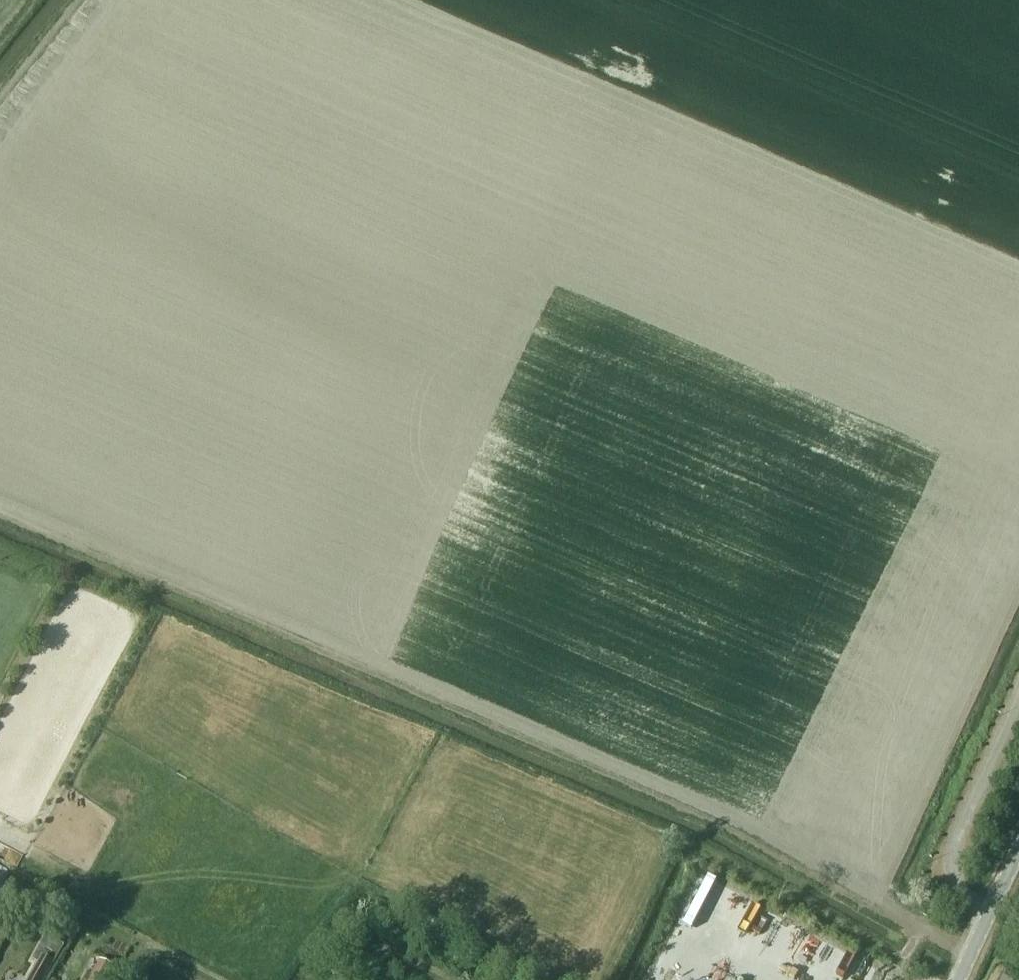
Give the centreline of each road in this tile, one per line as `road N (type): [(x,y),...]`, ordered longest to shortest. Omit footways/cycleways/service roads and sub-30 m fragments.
road 1 (tertiary): [(956,979),(1018,845)]

